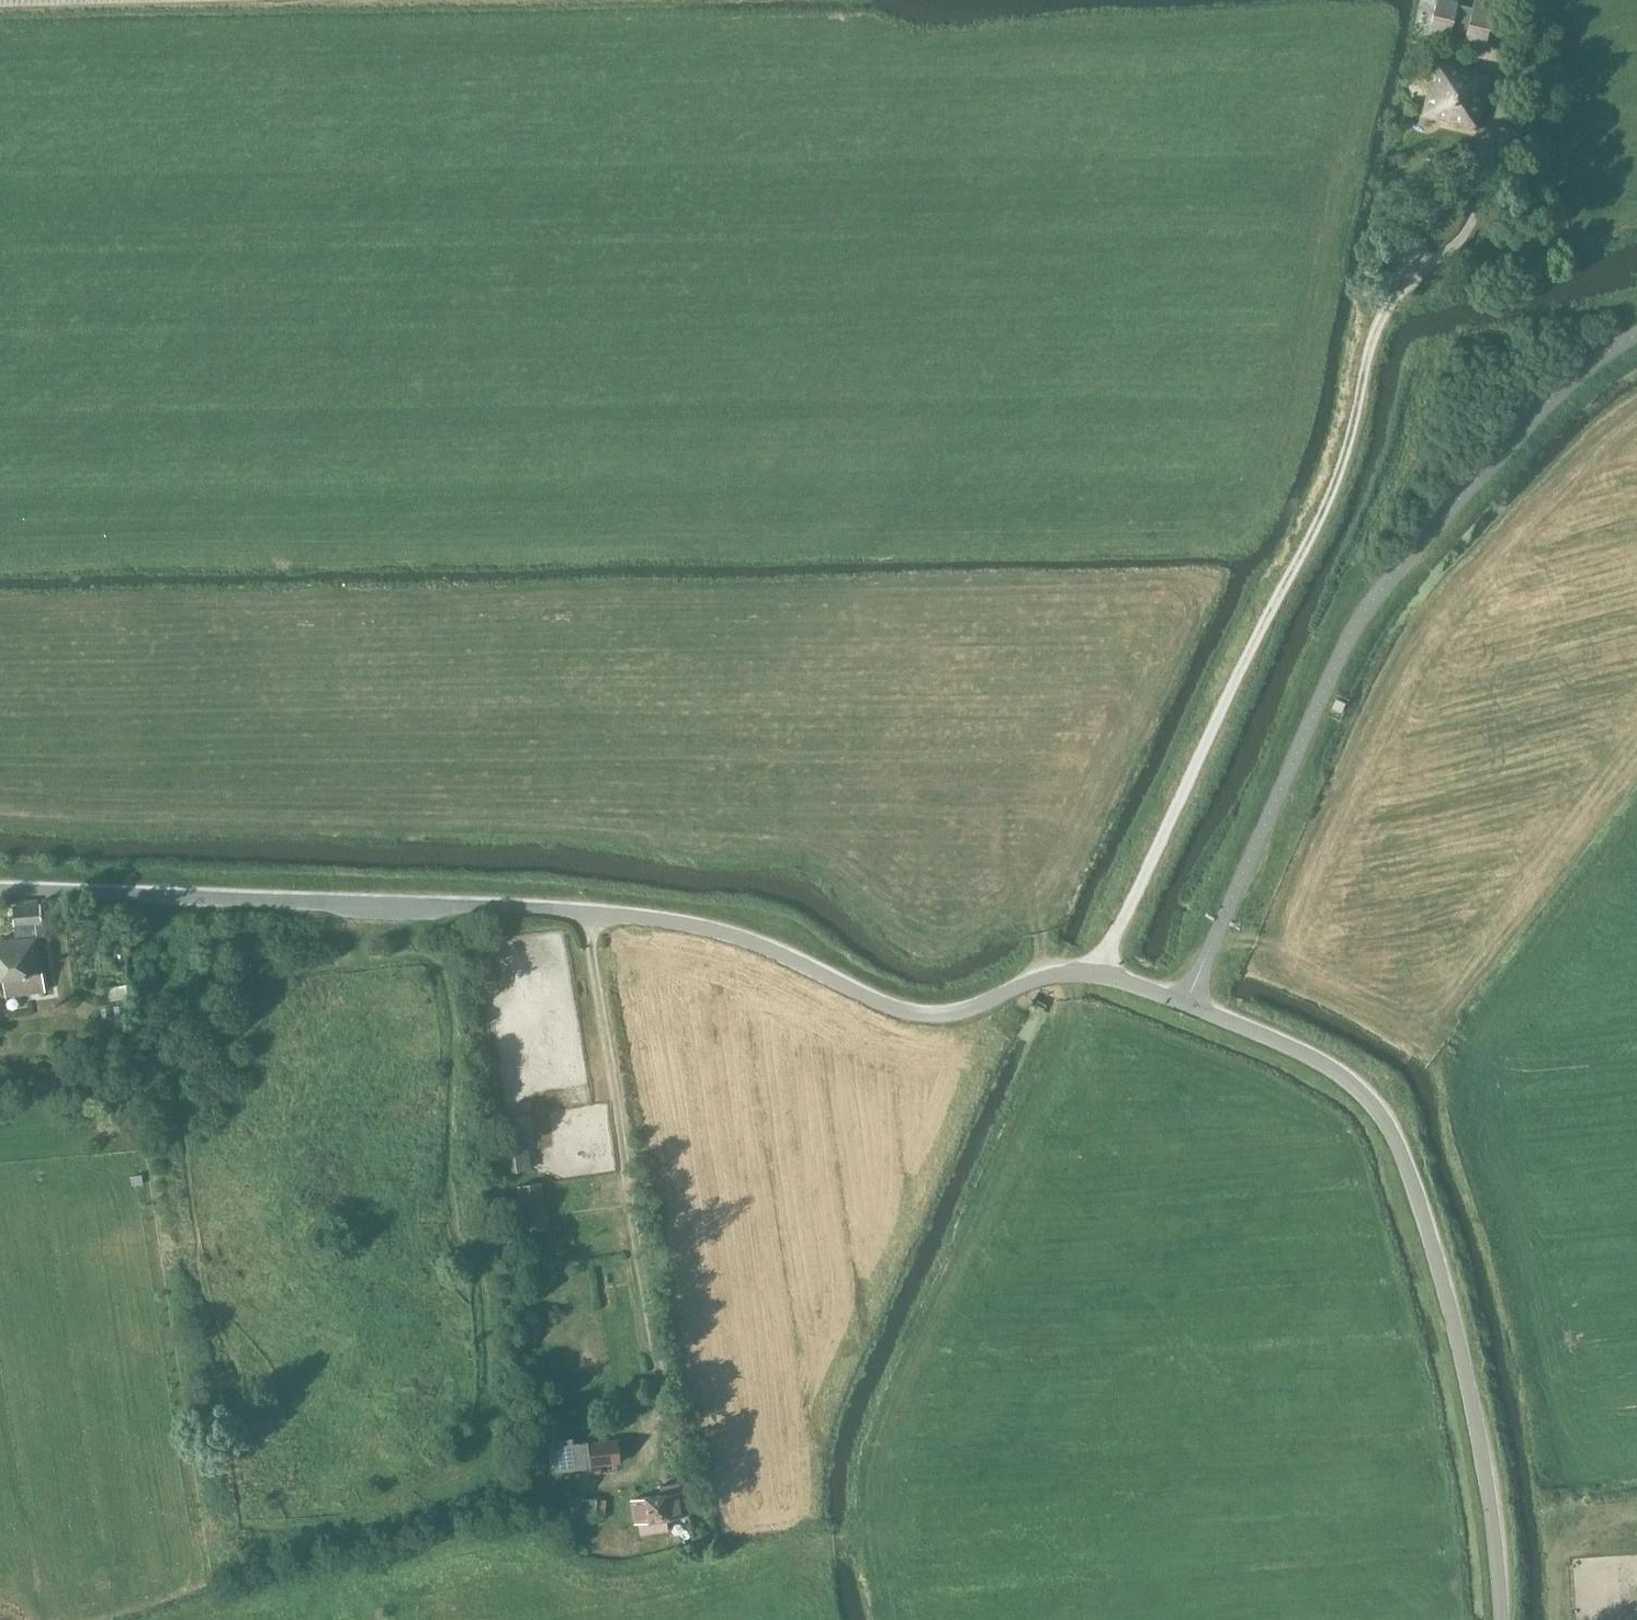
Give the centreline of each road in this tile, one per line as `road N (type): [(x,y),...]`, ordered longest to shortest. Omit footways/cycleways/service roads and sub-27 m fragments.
road 1 (unclassified): [(0,891),(625,916),(733,937),(872,1000),(926,1014),(972,1008),(1040,978),(1101,972)]
road 2 (unclassified): [(1503,1619),(1469,1385),(1434,1247),(1391,1130),(1368,1097),(1312,1057),(1101,972)]
road 3 (track): [(591,912),(660,1415)]
road 4 (track): [(1041,1109),(1074,1018),(1066,973),(1027,894)]

